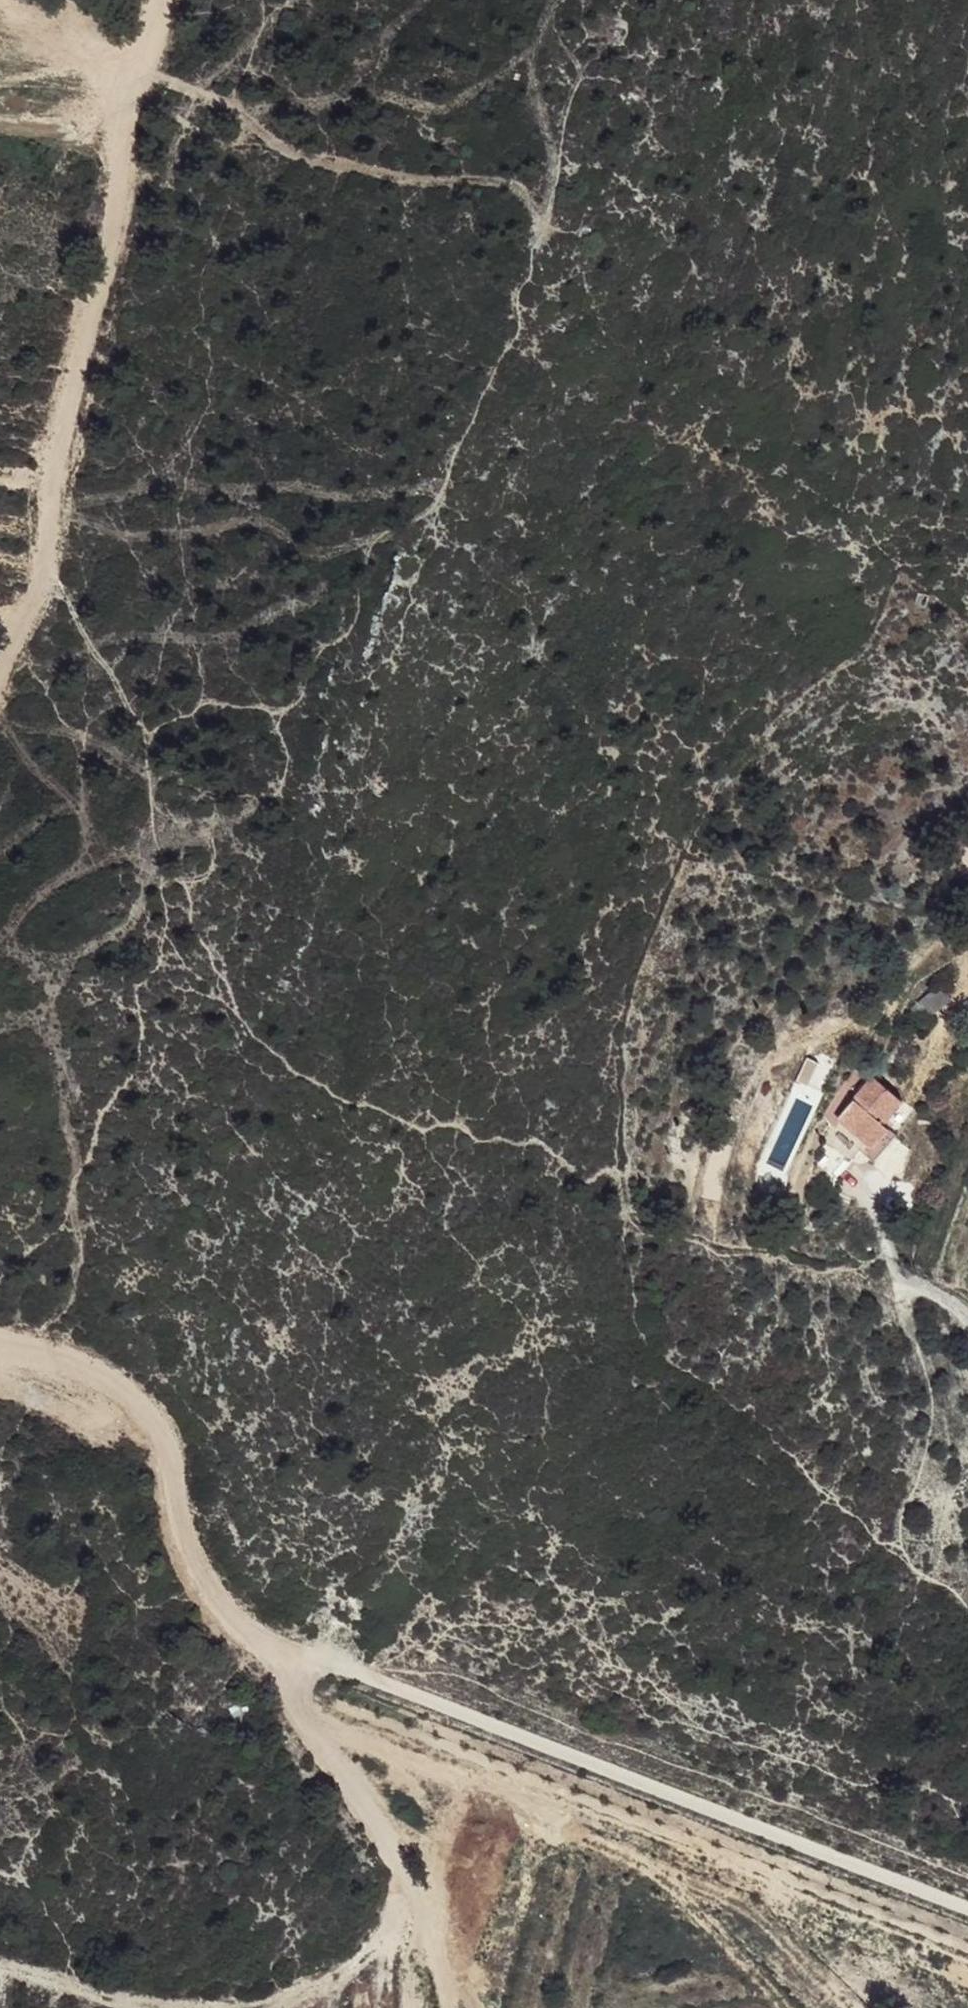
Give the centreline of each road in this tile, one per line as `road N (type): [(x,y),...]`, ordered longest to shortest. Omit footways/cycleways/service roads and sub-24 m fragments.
road 1 (track): [(0,1342),(22,1342),(160,1437),(209,1601),(280,1664),(967,1913)]
road 2 (track): [(167,0),(83,341),(45,545),(46,614),(0,692)]
road 3 (track): [(432,2007),(424,1910),(399,1858),(317,1769),(280,1664)]

